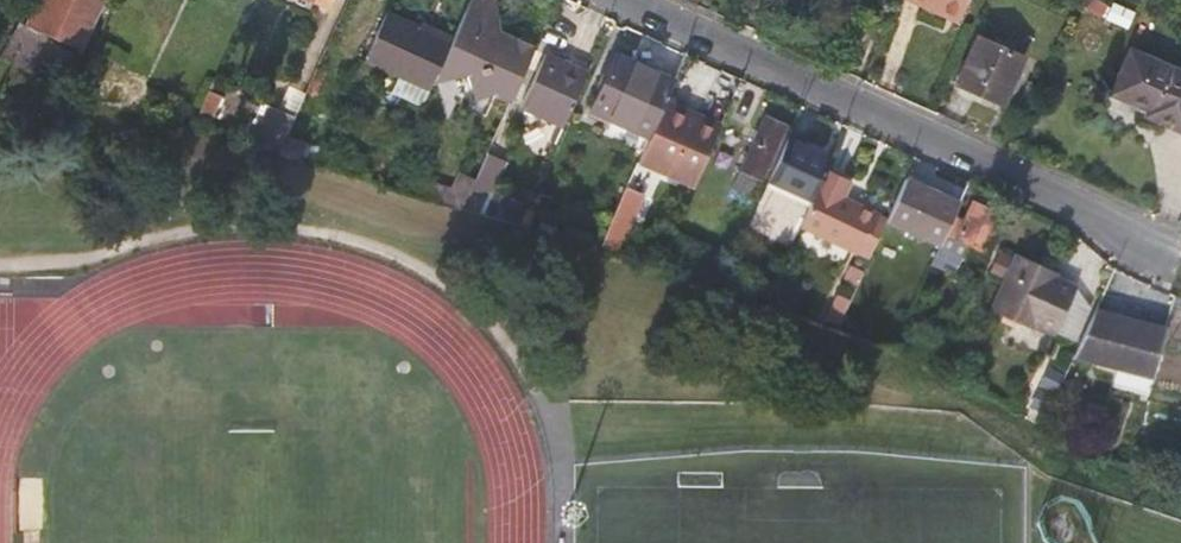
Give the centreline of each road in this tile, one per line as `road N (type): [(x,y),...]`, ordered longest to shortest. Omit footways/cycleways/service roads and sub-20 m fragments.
road 1 (residential): [(1152,242),(620,0)]

